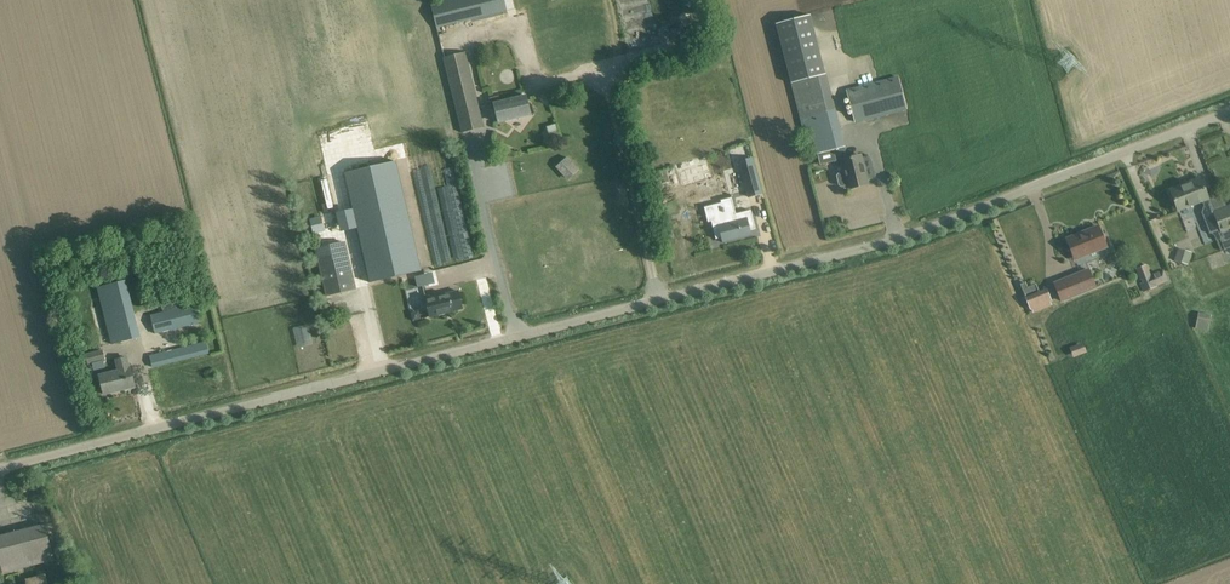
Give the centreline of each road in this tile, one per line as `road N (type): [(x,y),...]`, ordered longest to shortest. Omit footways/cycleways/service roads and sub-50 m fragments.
road 1 (unclassified): [(0,463),(889,241),(1229,109)]

